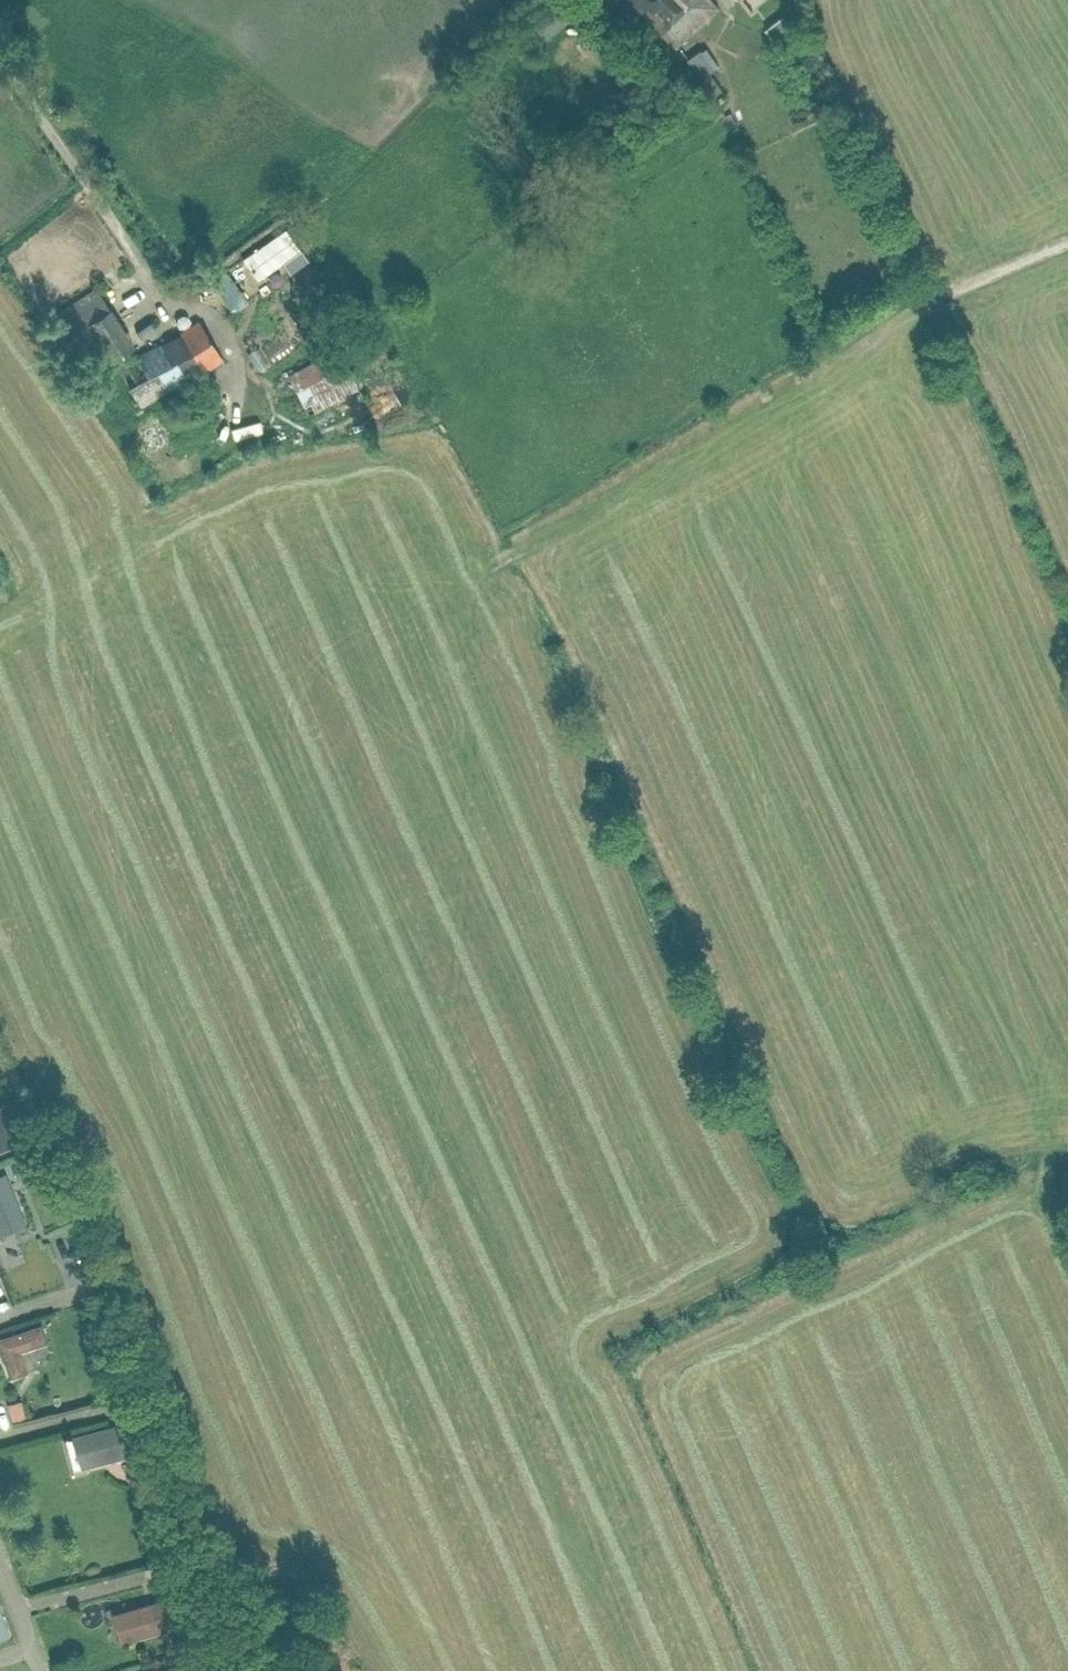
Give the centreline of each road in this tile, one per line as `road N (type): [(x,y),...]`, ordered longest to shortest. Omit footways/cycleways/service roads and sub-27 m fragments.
road 1 (track): [(520,547),(910,307),(1067,240)]

